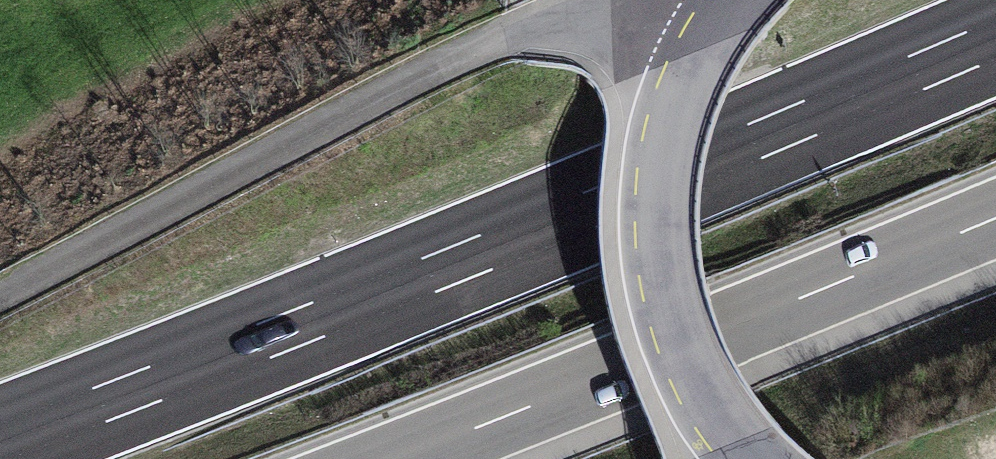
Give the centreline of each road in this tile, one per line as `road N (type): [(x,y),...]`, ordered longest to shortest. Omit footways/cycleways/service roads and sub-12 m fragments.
road 1 (motorway): [(995,38),(0,441)]
road 2 (track): [(717,17),(631,9),(500,42),(0,300)]
road 3 (motorway): [(399,458),(995,219)]
road 4 (tertiary): [(750,458),(715,416),(676,341),(654,227),(662,146),(676,101),(696,52),(731,0)]

